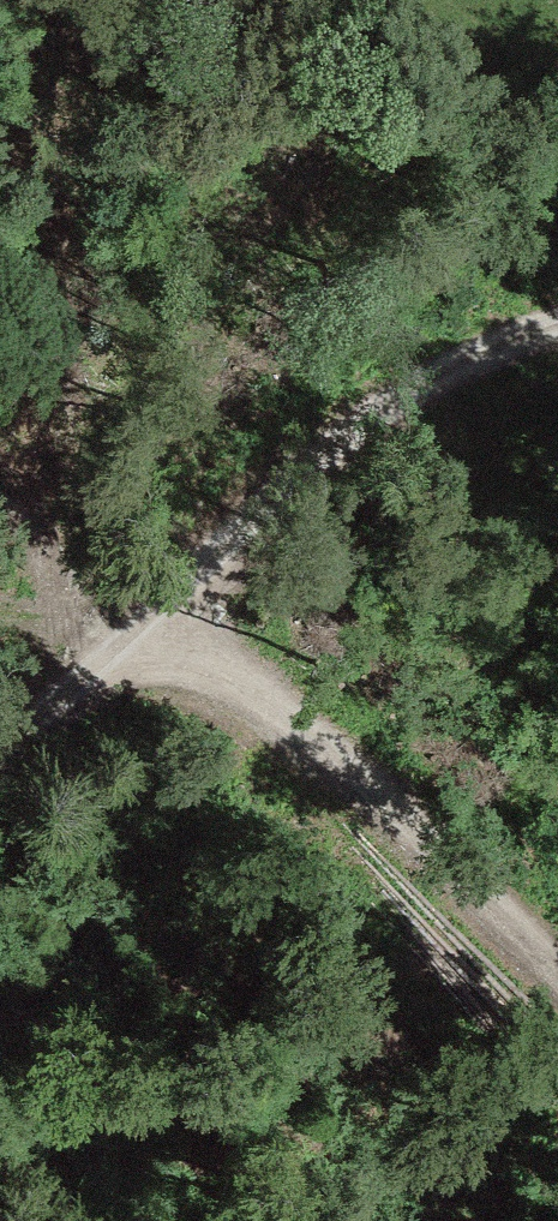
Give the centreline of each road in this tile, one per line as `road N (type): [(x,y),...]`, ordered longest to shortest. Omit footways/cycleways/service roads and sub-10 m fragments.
road 1 (track): [(0,484),(148,616),(335,748),(557,972)]
road 2 (track): [(557,325),(436,380),(334,460),(148,616),(0,772)]

